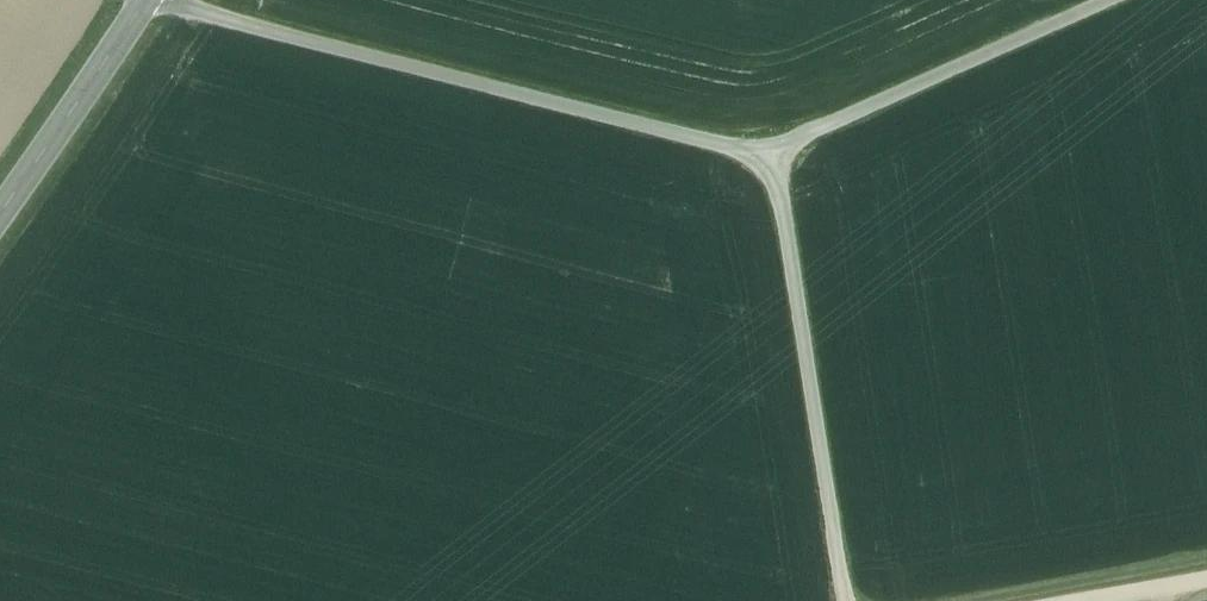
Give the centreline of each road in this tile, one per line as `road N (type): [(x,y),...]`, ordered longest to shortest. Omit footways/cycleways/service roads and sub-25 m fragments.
road 1 (unclassified): [(172,0),(220,20),(763,154)]
road 2 (unclassified): [(763,154),(780,201),(844,600)]
road 3 (unclassified): [(763,154),(1107,0)]
road 4 (tertiary): [(0,214),(146,0)]

